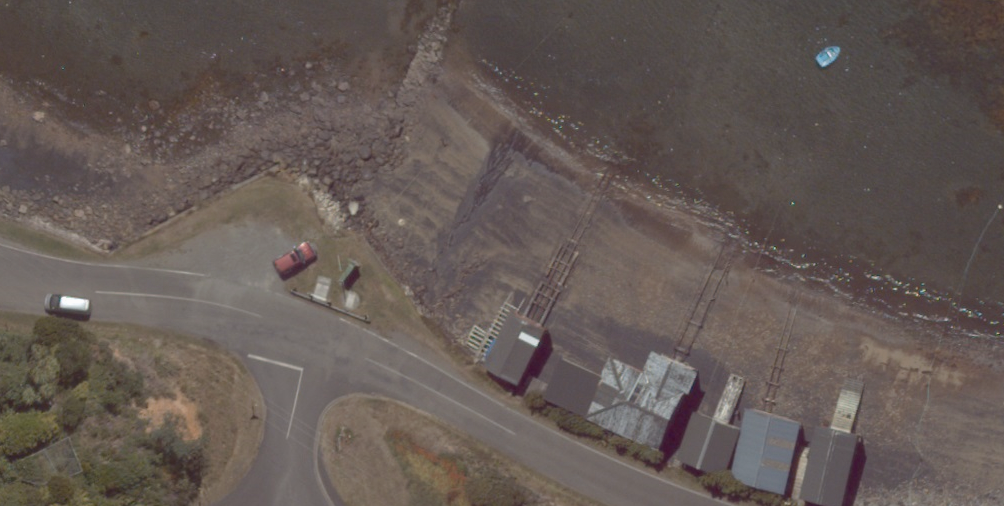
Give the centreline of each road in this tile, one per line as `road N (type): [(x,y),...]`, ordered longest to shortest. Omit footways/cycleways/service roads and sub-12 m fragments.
road 1 (residential): [(309,334),(659,505)]
road 2 (residential): [(0,275),(212,304),(309,334)]
road 3 (residential): [(309,334),(271,480)]

